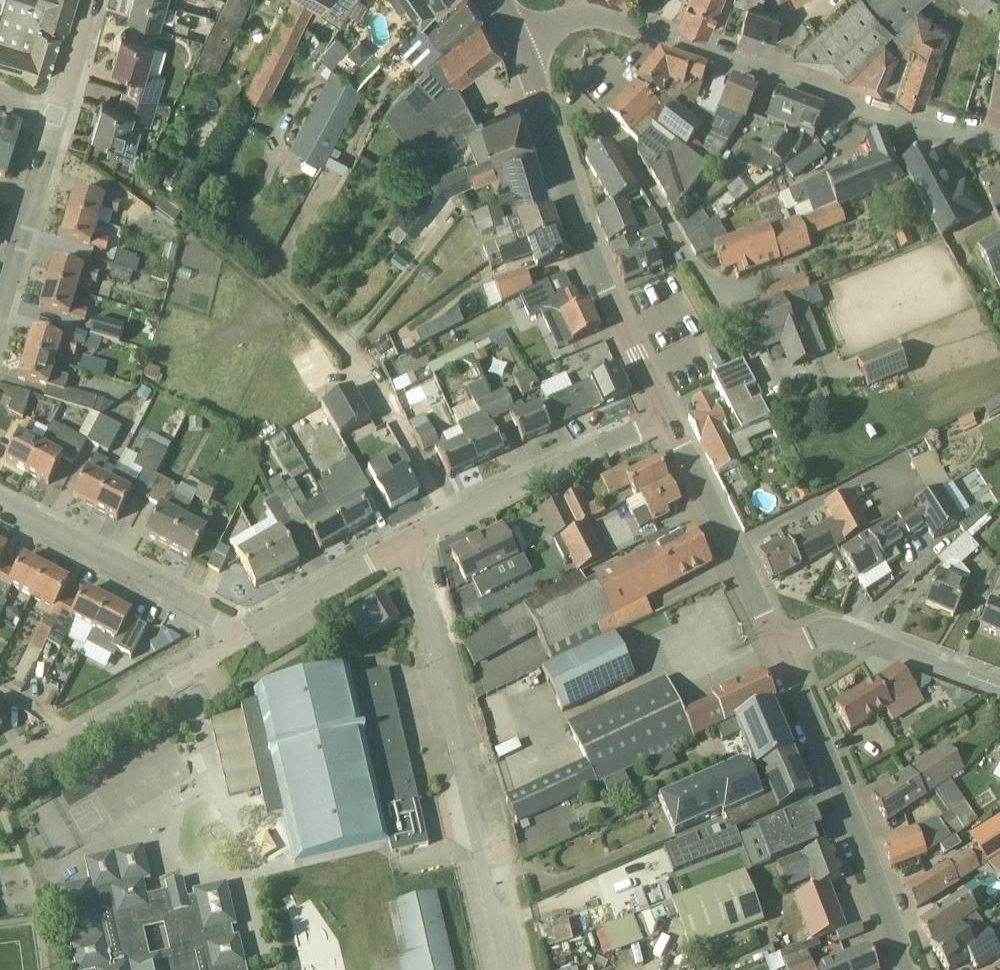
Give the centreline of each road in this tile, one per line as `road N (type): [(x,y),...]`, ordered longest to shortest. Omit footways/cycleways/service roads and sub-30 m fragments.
road 1 (unclassified): [(514,969),(405,541)]
road 2 (tertiary): [(900,969),(776,651)]
road 3 (residential): [(999,134),(678,40)]
road 4 (tertiary): [(664,420),(590,256),(546,128)]
road 5 (unclassified): [(405,541),(664,420)]
road 6 (unclassified): [(0,779),(245,635)]
road 7 (residential): [(245,635),(0,504)]
road 8 (unclassified): [(546,128),(615,131),(715,313)]
road 9 (tertiary): [(776,651),(664,420)]
road 10 (unclassified): [(999,694),(828,628),(776,651)]
road 11 (residential): [(0,313),(66,116)]
road 12 (unclassified): [(245,635),(405,541)]
road 13 (unclassified): [(678,40),(591,13),(514,37)]

